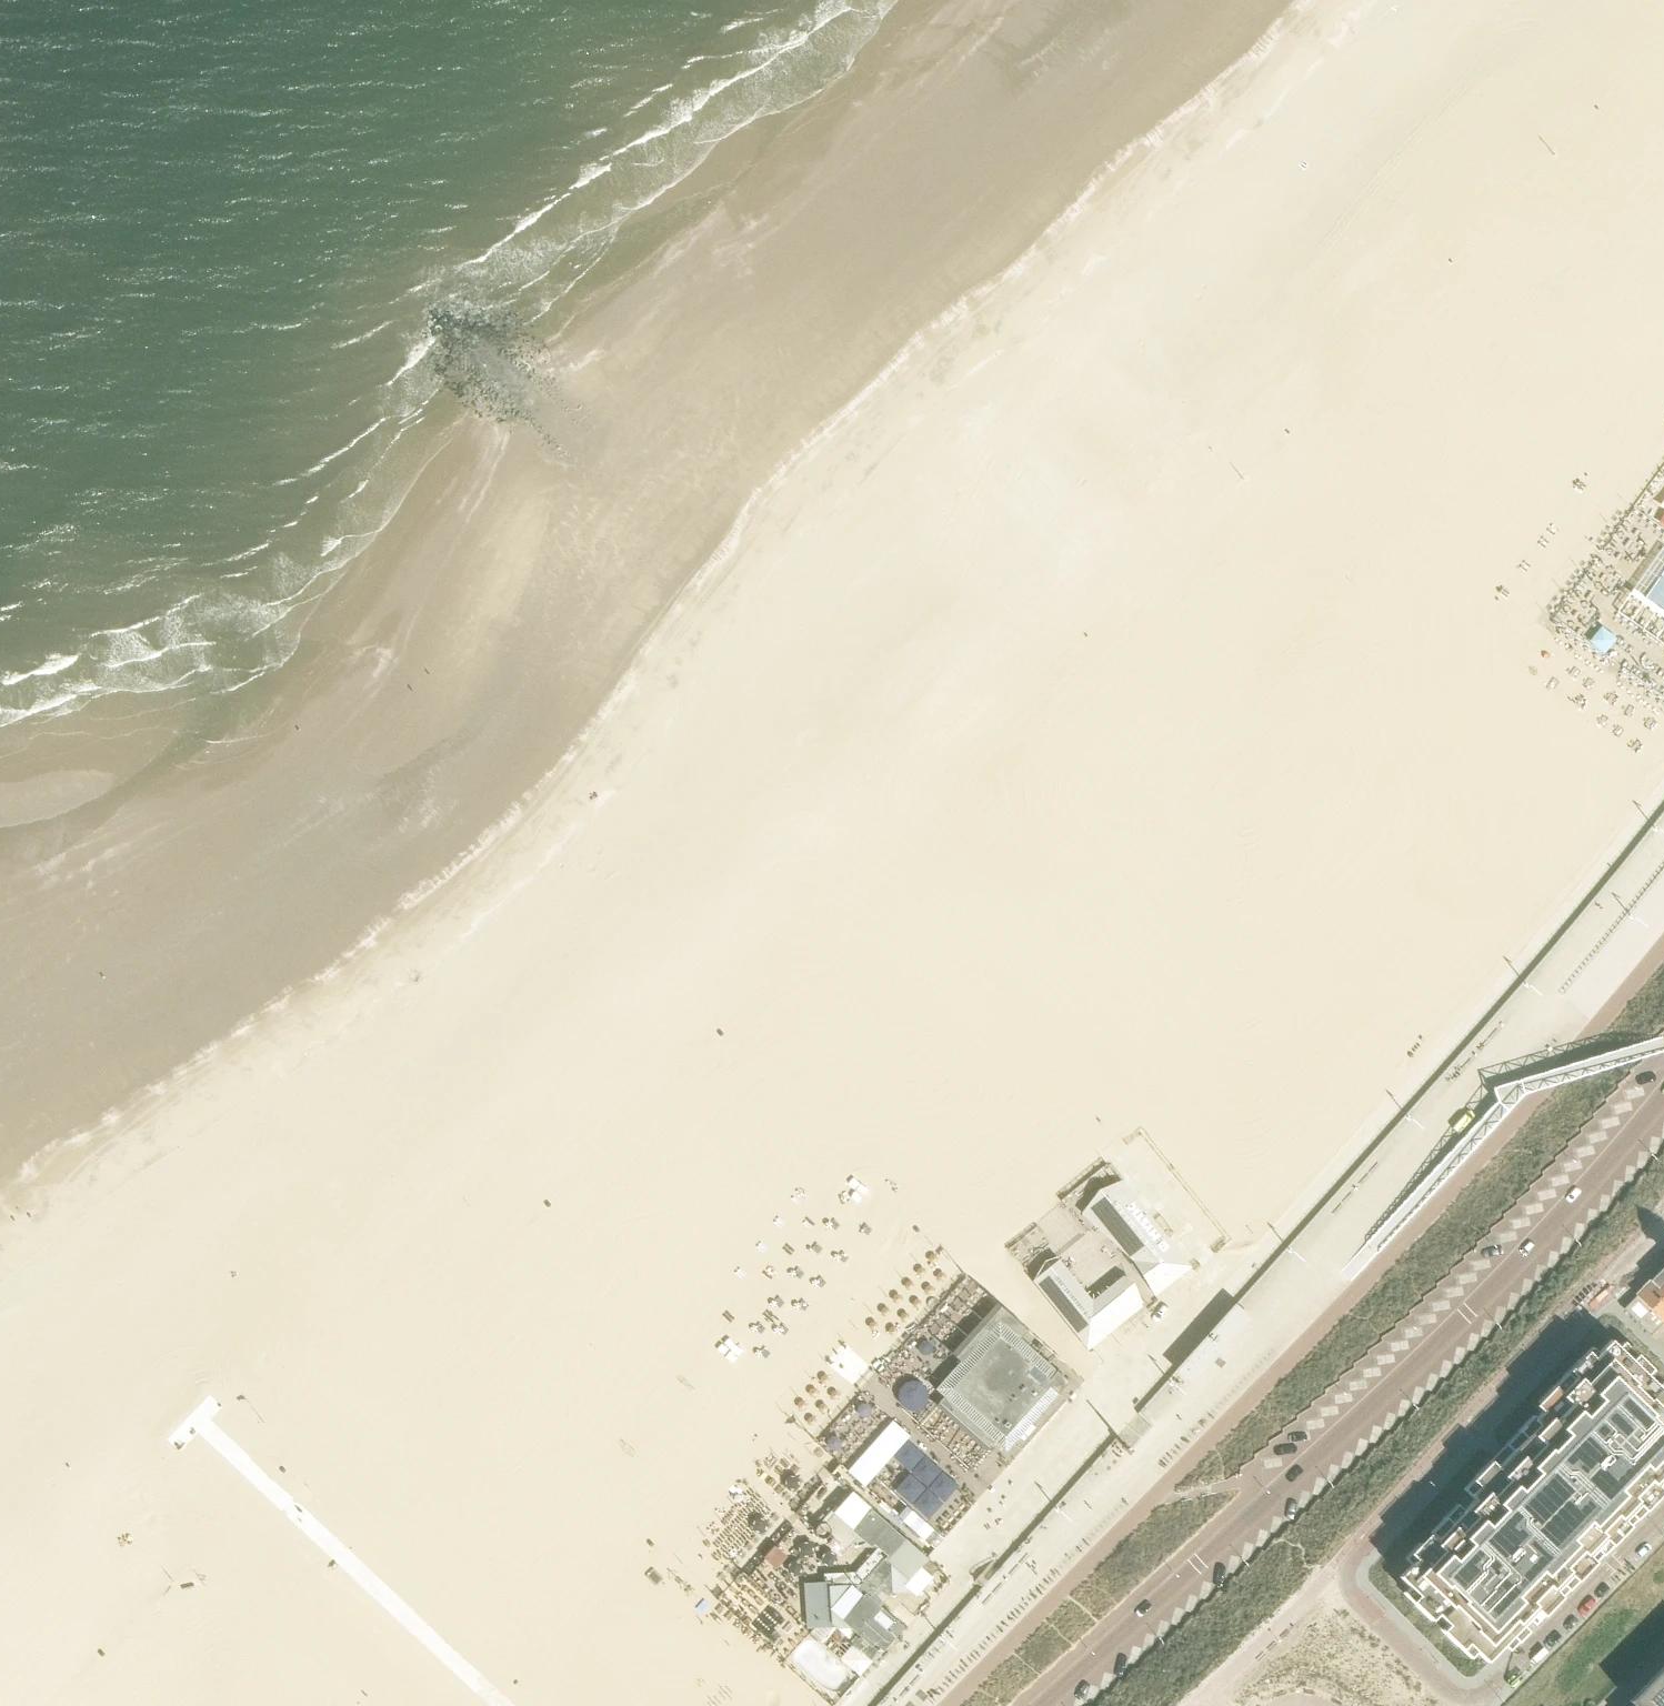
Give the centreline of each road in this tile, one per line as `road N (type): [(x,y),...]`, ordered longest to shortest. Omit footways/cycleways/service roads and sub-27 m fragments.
road 1 (residential): [(1663,1095),(1467,1313),(1041,1705)]

